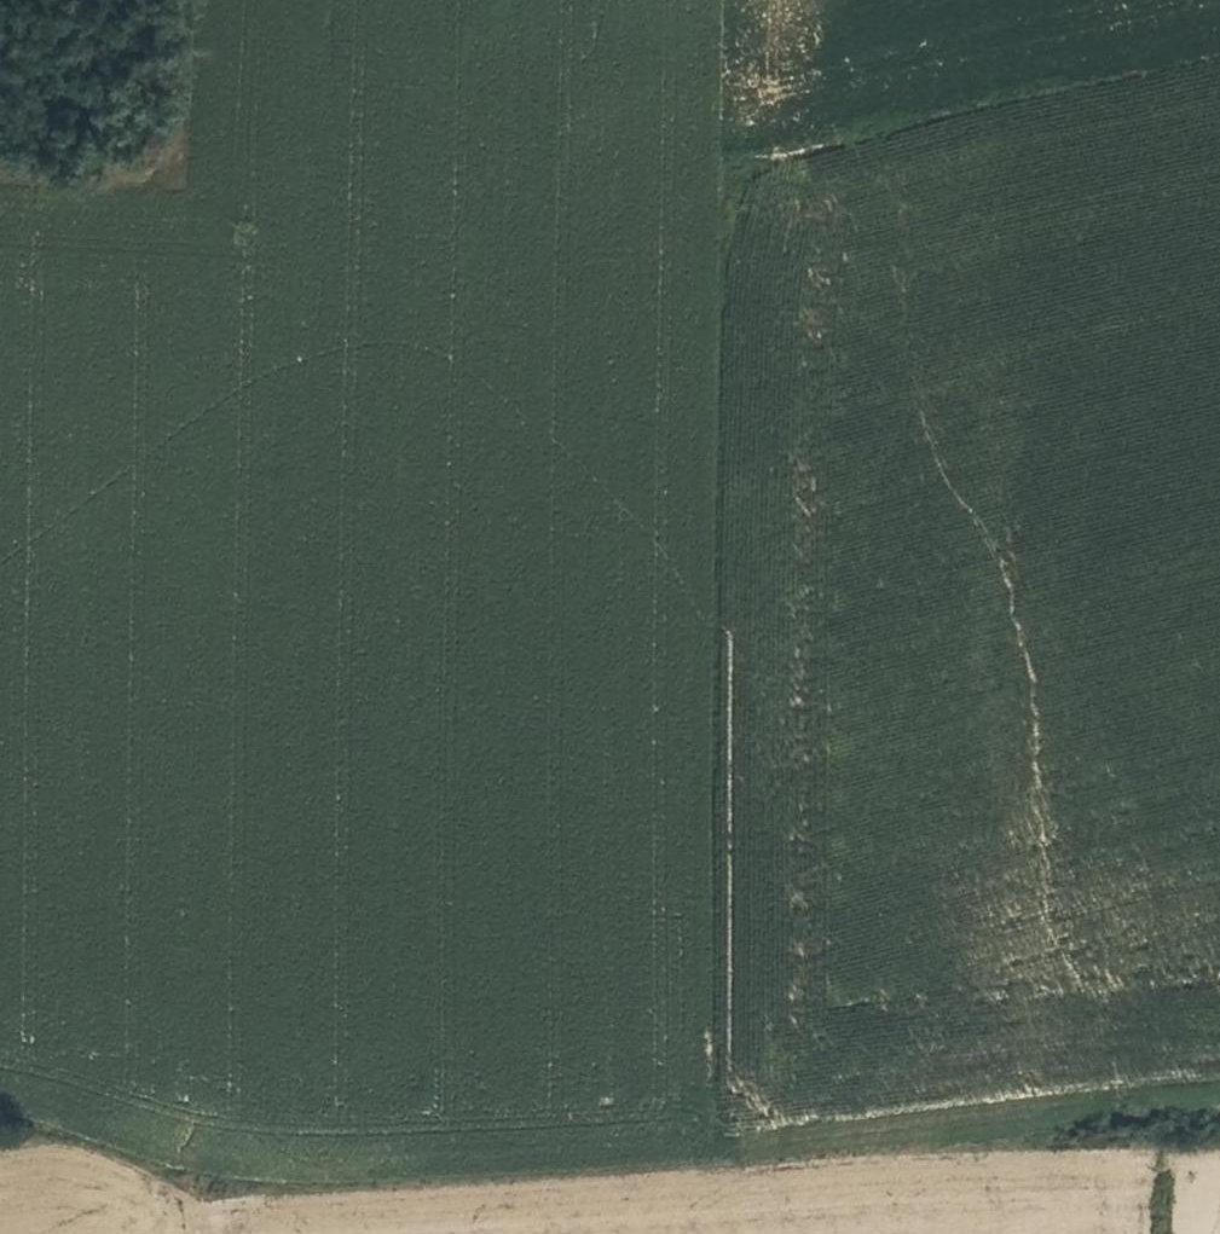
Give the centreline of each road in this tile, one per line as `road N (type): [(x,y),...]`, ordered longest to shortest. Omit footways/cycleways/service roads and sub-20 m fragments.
road 1 (track): [(0,1105),(161,1149),(252,1162),(605,1153),(1061,1089),(1219,1083)]
road 2 (track): [(1219,73),(762,186)]

